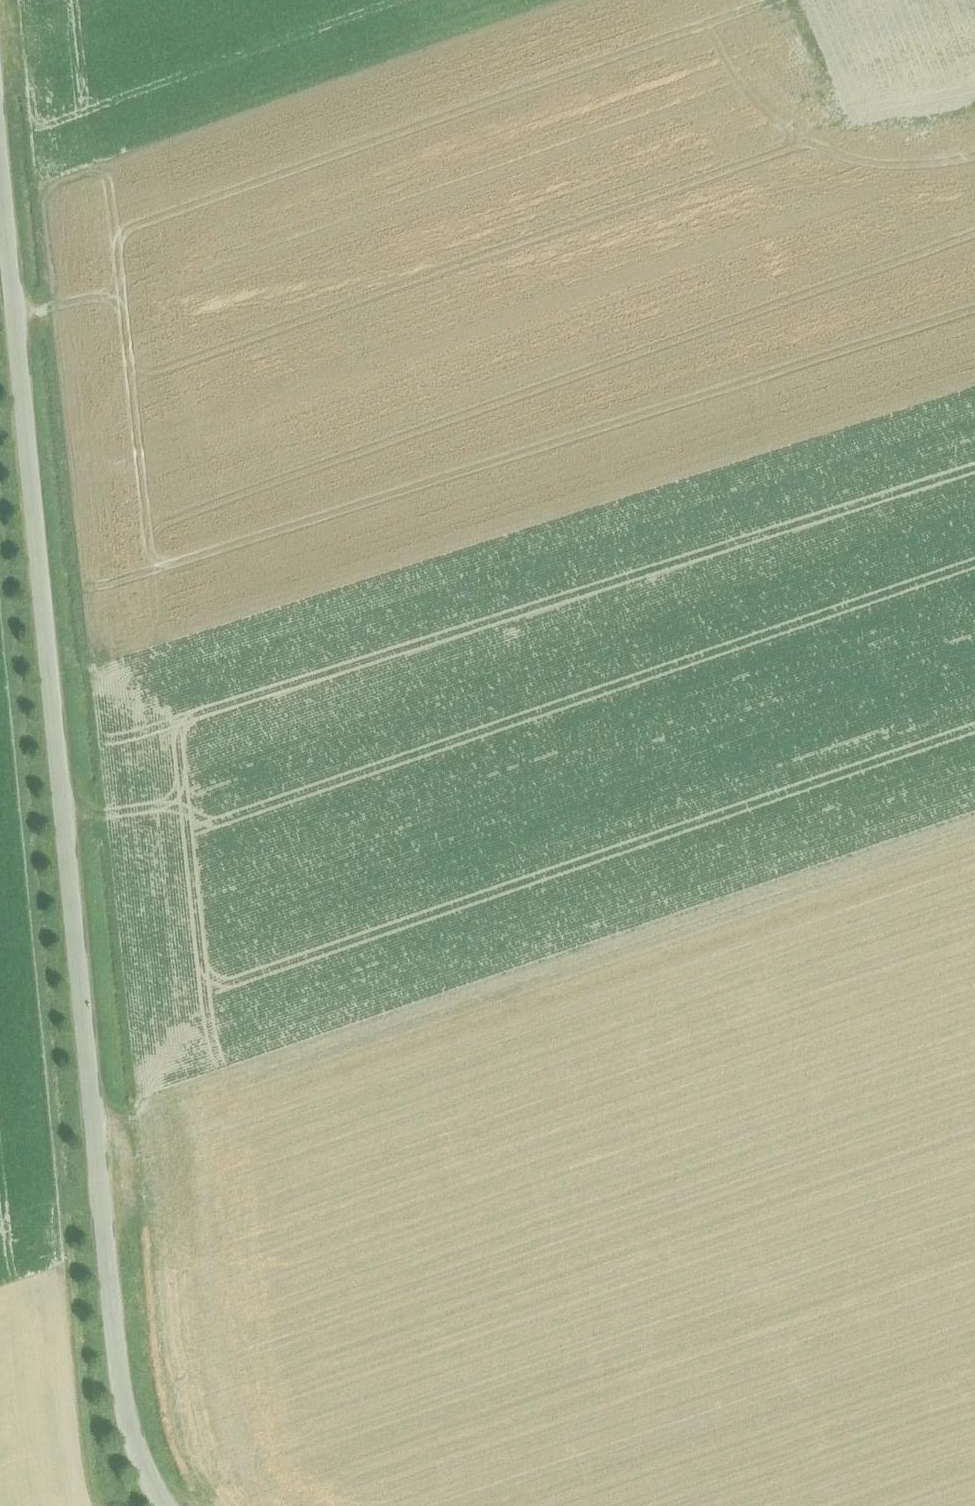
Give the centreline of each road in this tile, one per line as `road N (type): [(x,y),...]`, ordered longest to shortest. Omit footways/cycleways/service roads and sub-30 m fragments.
road 1 (unclassified): [(164,1505),(130,1433),(122,1394),(0,158)]

